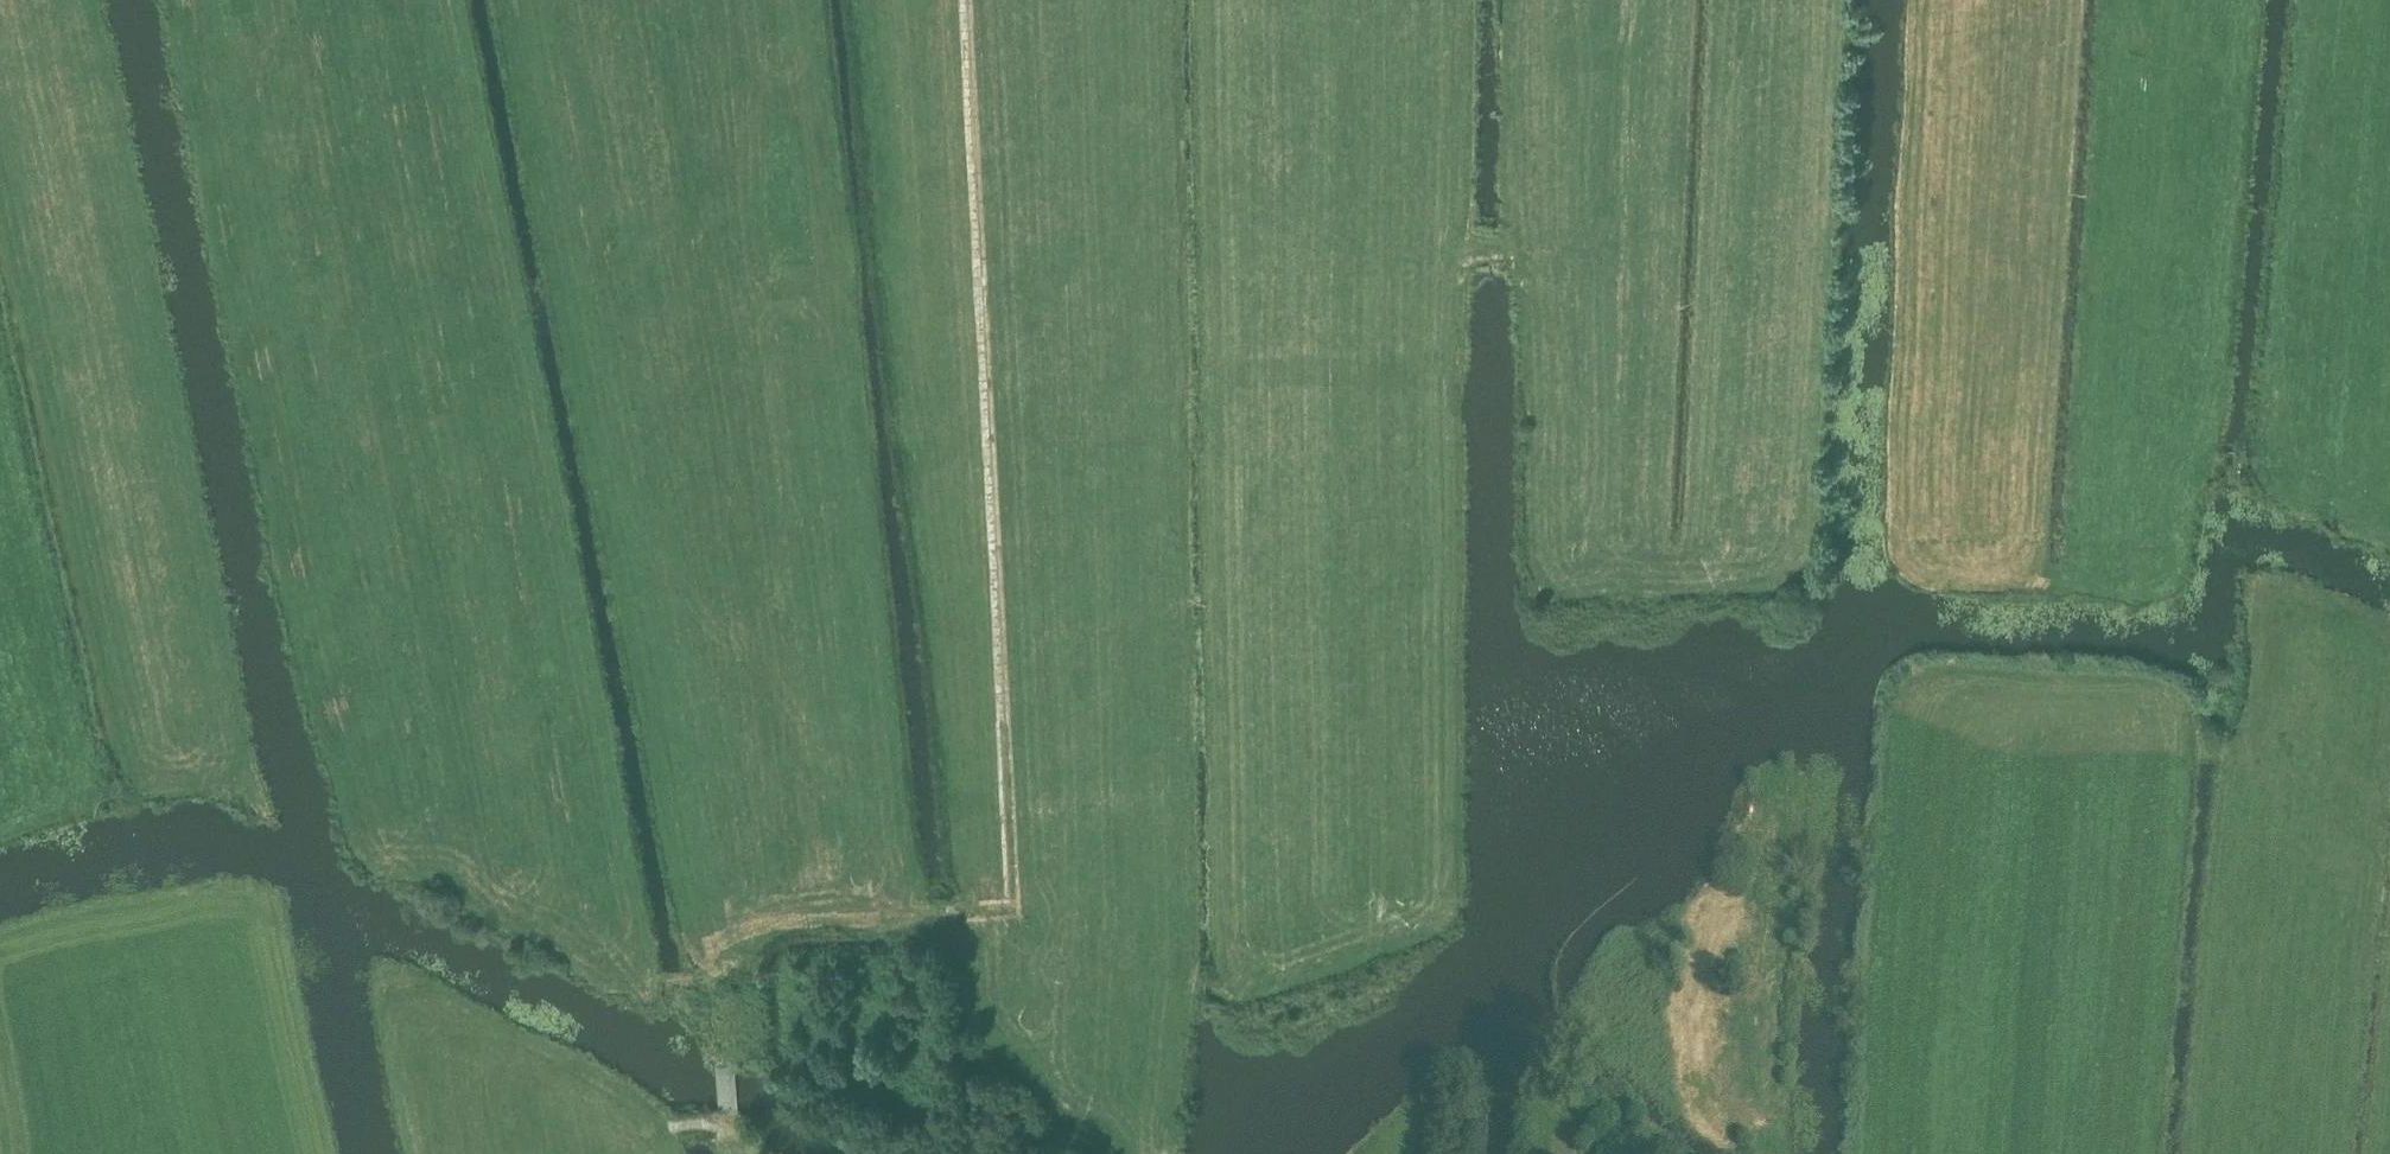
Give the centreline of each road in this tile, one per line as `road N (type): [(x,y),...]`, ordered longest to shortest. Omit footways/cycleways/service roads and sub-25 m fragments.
road 1 (track): [(505,0),(679,863),(725,1056)]
road 2 (track): [(966,0),(1013,906)]

